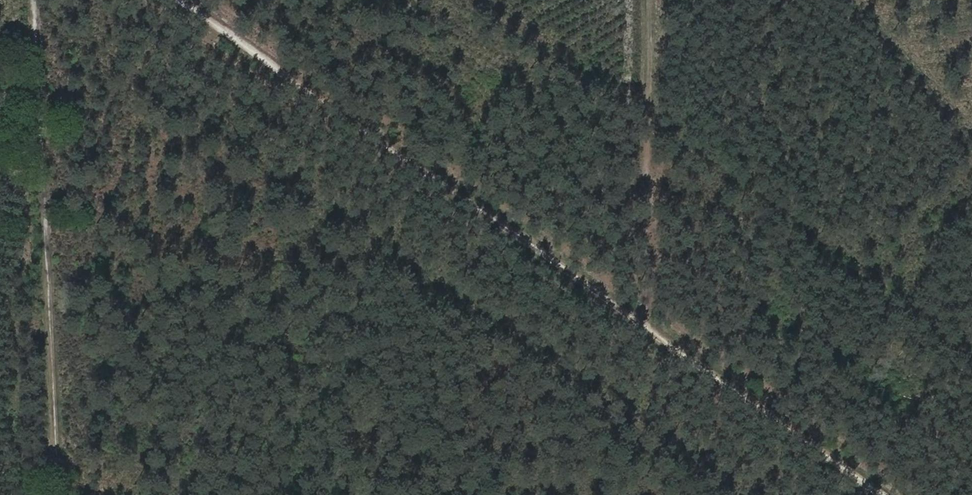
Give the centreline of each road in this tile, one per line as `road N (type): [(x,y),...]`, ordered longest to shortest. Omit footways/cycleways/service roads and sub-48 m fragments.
road 1 (track): [(886,494),(183,0)]
road 2 (track): [(39,0),(60,494)]
road 3 (track): [(643,0),(642,324)]

